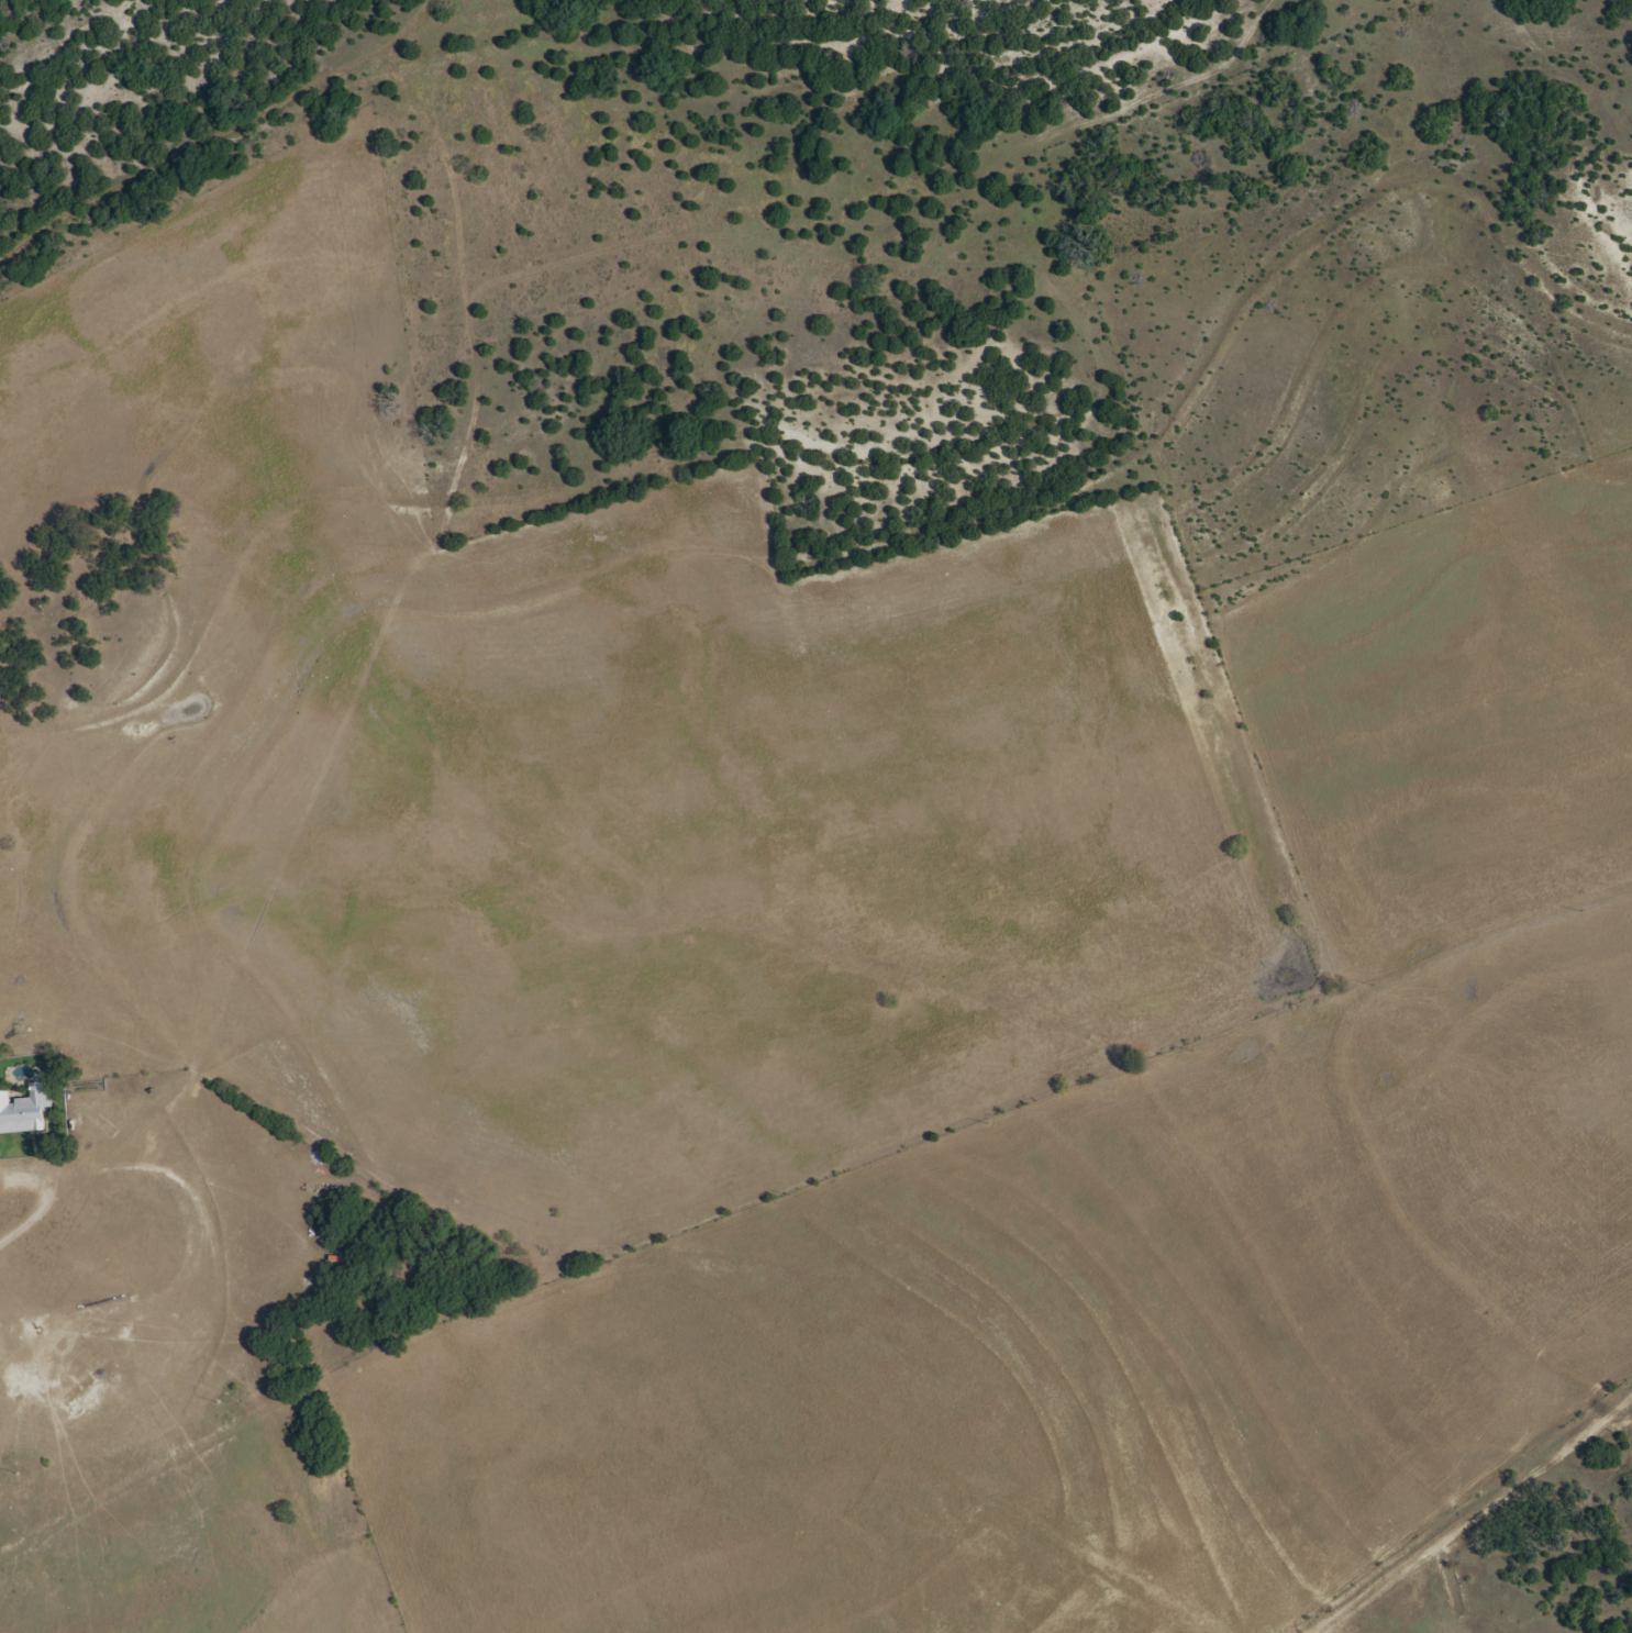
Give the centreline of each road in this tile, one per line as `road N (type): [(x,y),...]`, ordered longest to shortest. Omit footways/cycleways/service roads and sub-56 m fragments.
road 1 (track): [(0,1562),(311,1386),(596,1276),(632,1269),(666,1271),(719,1298),(1141,1599),(1212,1632)]
road 2 (track): [(1322,1632),(1490,1522),(1631,1375)]

